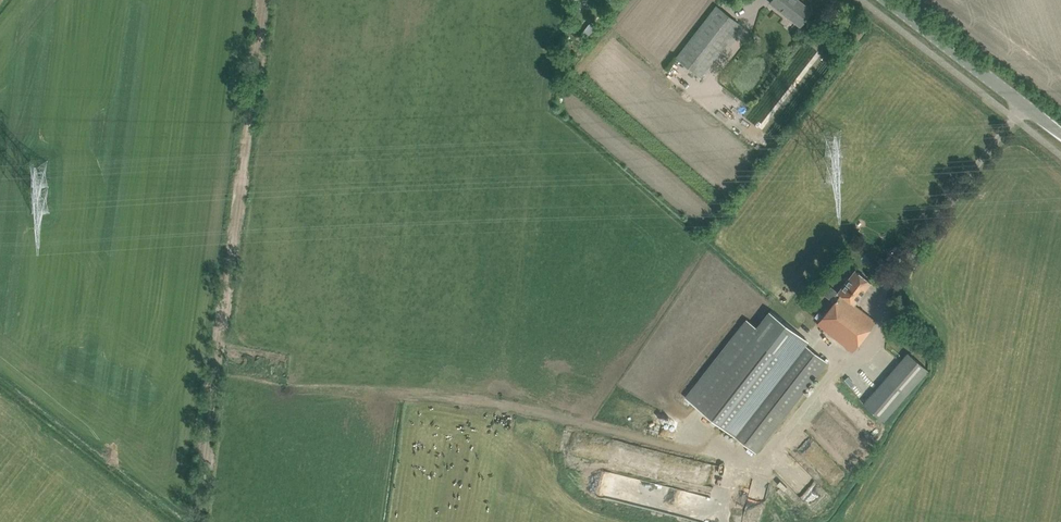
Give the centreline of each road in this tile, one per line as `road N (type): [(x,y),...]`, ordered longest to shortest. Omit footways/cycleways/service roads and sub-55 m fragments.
road 1 (track): [(197,521),(267,0)]
road 2 (tertiary): [(1060,135),(884,0)]

